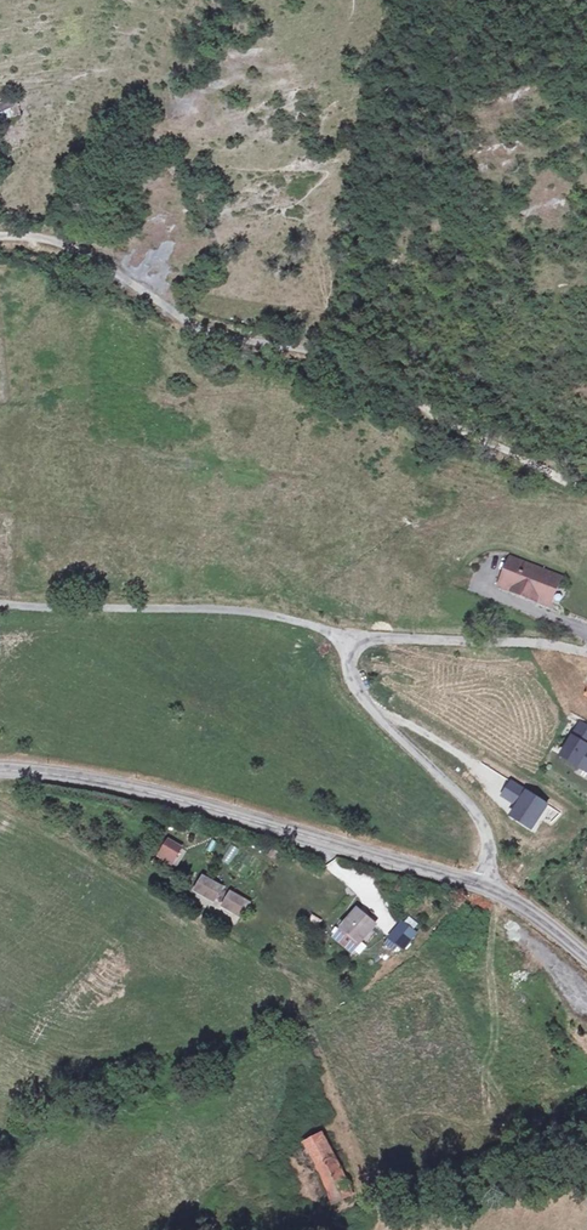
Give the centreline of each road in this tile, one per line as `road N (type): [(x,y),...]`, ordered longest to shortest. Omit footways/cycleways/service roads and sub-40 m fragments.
road 1 (track): [(586,490),(351,362),(236,338),(178,316),(59,242),(0,243)]
road 2 (secondary): [(483,887),(143,792),(0,770)]
road 3 (unclassified): [(365,637),(229,610),(0,604)]
road 4 (unclassified): [(365,637),(350,656),(350,679),(377,718),(481,822),(483,887)]
road 5 (unclassified): [(586,653),(365,637)]
road 6 (secondary): [(586,960),(483,887)]

